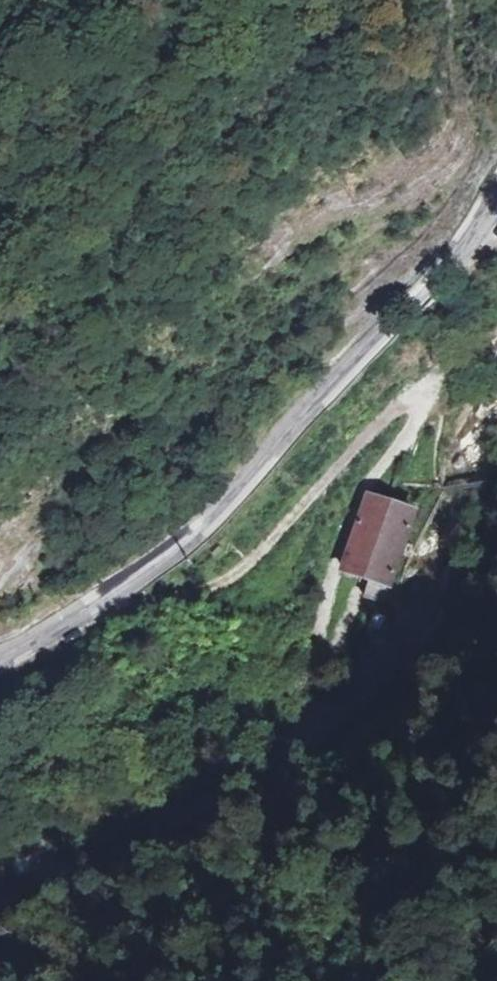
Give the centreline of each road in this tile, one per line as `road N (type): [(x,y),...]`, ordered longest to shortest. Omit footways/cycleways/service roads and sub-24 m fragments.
road 1 (tertiary): [(496,198),(218,515),(147,572),(0,662)]
road 2 (track): [(446,468),(442,410),(433,399),(415,401),(234,572),(197,589),(99,604)]
road 3 (track): [(313,665),(346,520),(361,487),(433,399)]

